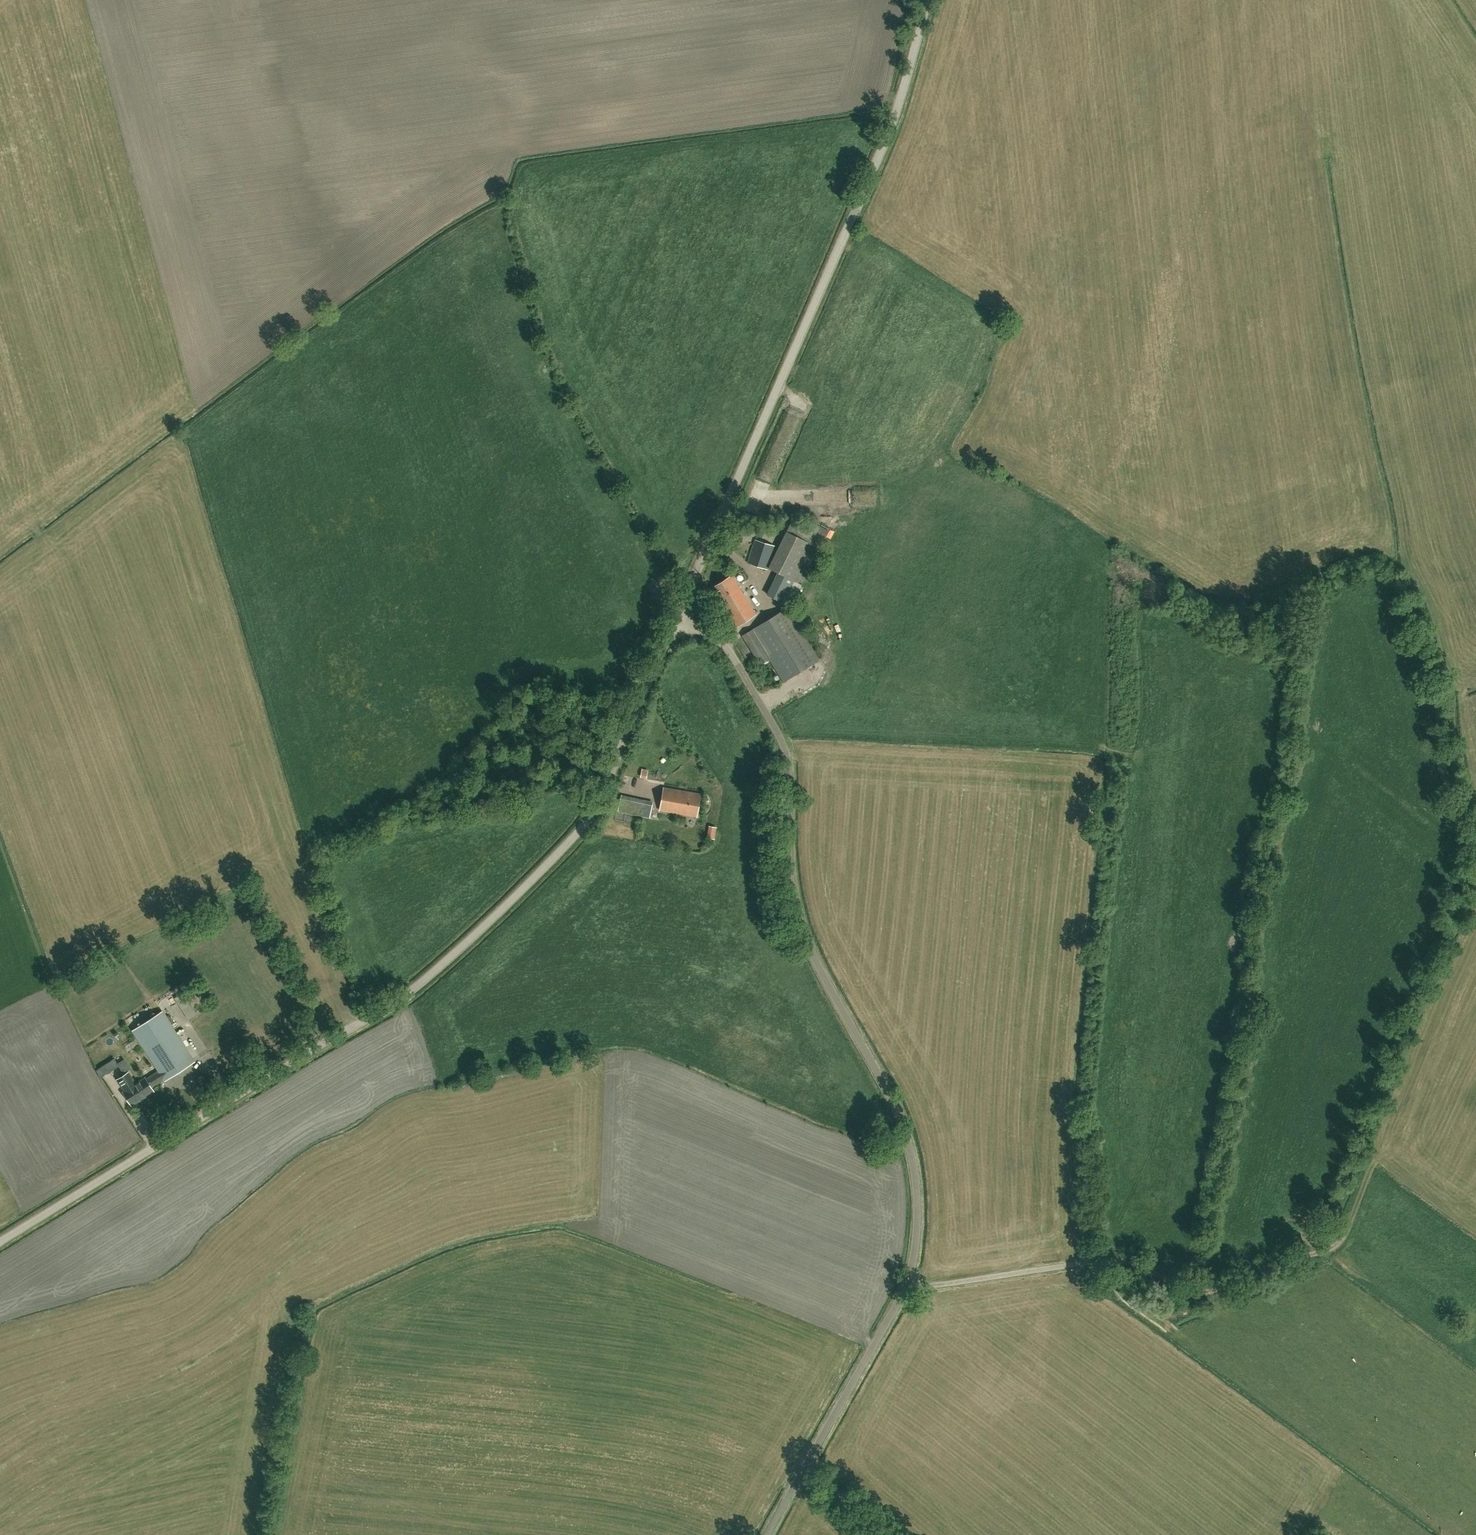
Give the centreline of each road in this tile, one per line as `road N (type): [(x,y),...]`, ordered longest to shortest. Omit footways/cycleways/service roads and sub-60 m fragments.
road 1 (unclassified): [(769,1534),(902,1293),(917,1196),(889,1093),(801,924),(788,861),(784,747),(729,650),(675,621)]
road 2 (unclassified): [(0,1243),(425,980),(590,819),(675,621)]
road 3 (unclassified): [(675,621),(890,126),(927,0)]

